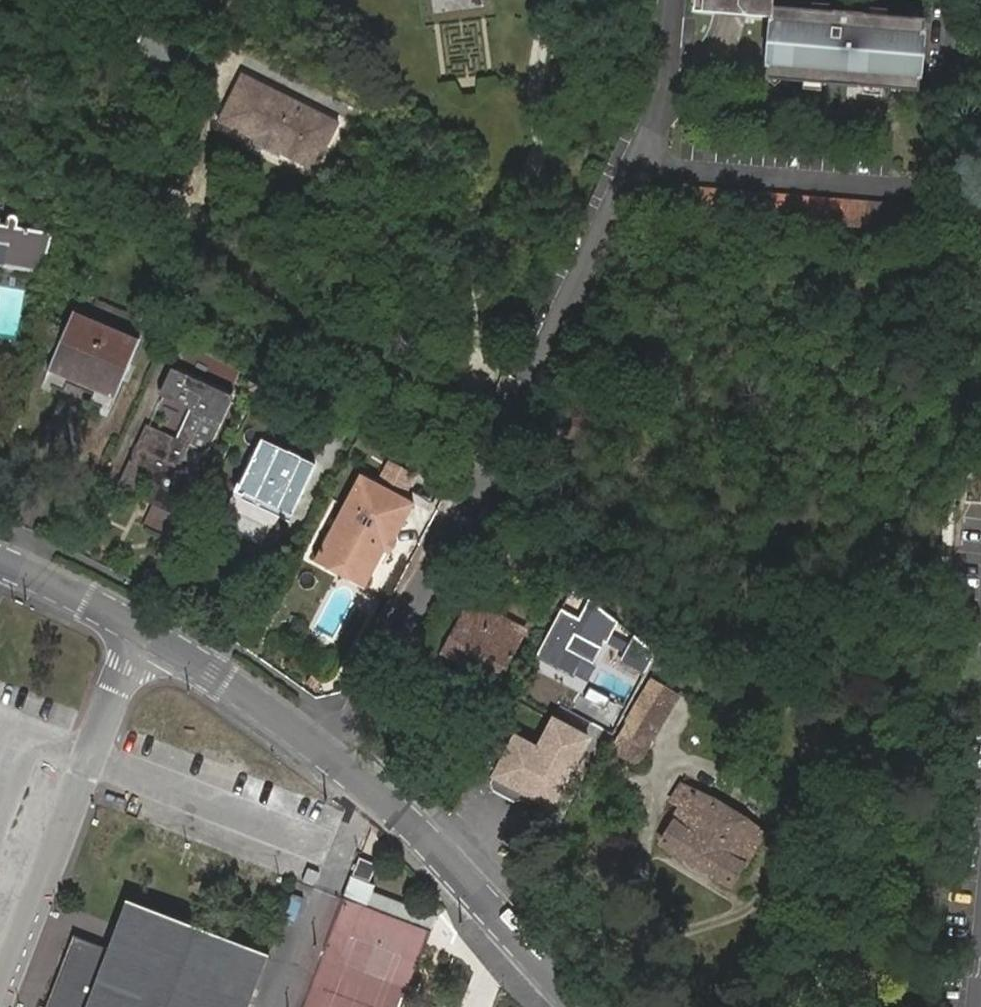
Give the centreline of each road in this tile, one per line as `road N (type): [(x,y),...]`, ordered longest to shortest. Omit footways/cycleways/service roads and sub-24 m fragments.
road 1 (residential): [(324,750),(364,701),(682,114)]
road 2 (tertiary): [(324,750),(145,631),(0,562)]
road 3 (tertiary): [(572,1006),(416,831),(324,750)]
road 4 (residential): [(952,137),(682,114)]
road 5 (residential): [(963,0),(952,137)]

